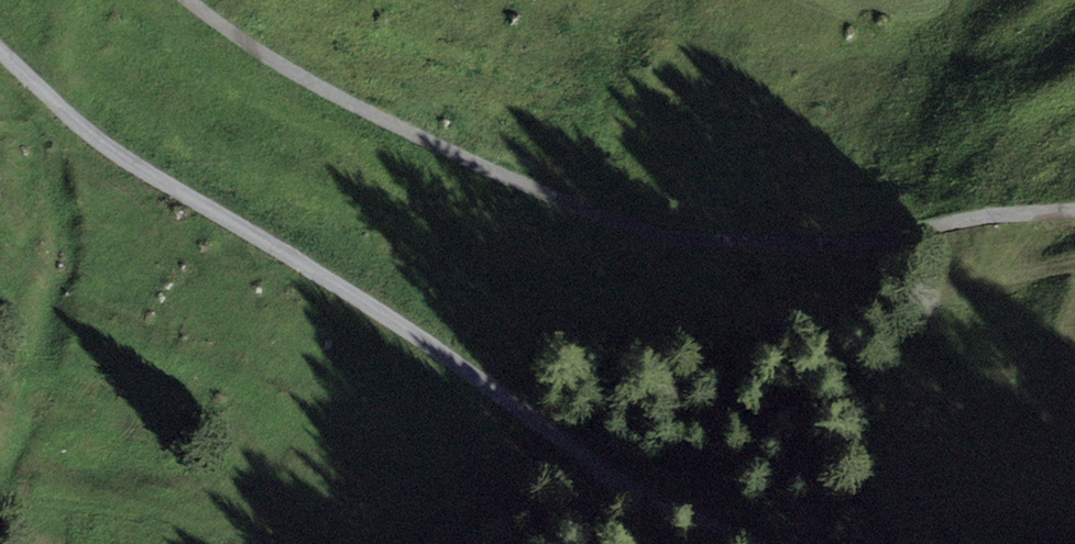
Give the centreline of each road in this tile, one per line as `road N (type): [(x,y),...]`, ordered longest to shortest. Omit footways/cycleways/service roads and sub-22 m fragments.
road 1 (track): [(194,0),(288,70),(456,155),(637,228),(845,245),(985,215),(1074,207)]
road 2 (unclassified): [(755,543),(631,490),(471,374),(102,146),(0,51)]

